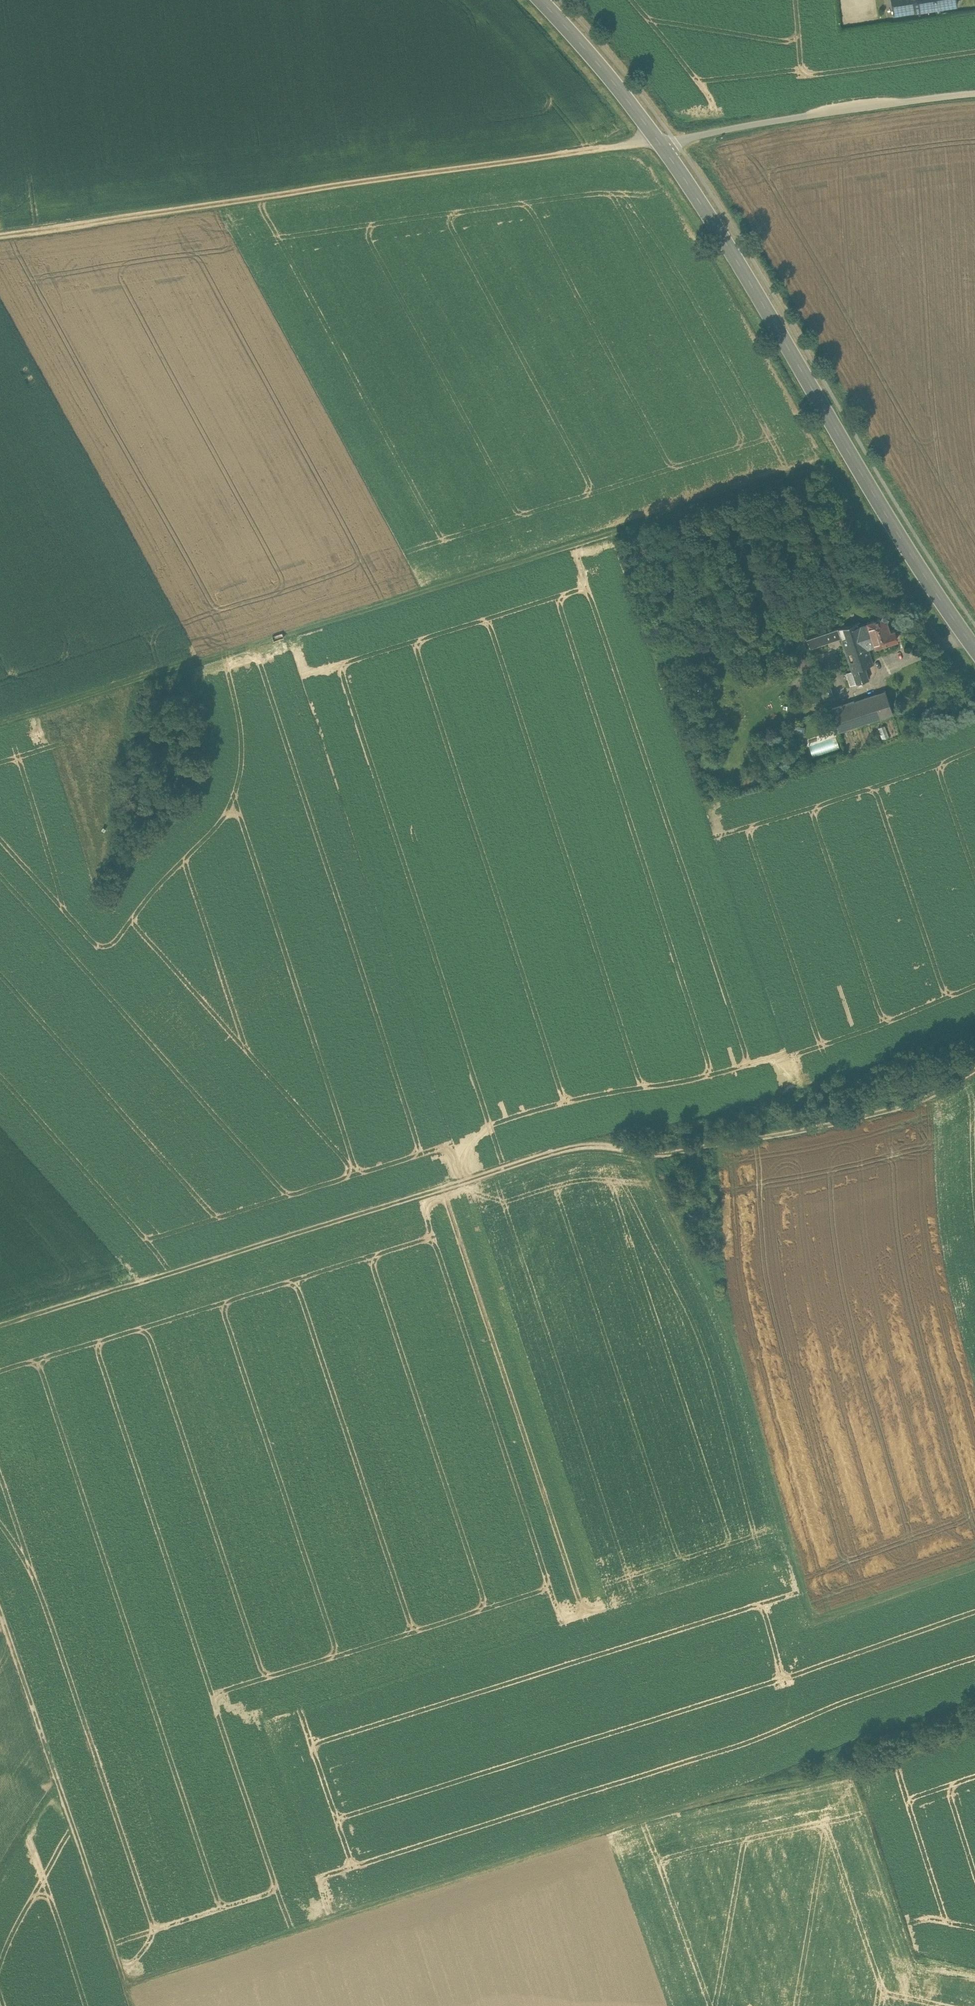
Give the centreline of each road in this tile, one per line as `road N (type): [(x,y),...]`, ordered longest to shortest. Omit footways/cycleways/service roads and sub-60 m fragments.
road 1 (track): [(940,647),(832,476),(820,470),(0,723)]
road 2 (track): [(974,1061),(887,1104),(669,1153),(595,1142),(0,1327)]
road 3 (track): [(124,1983),(669,1812),(860,1766),(974,1728)]
road 4 (track): [(643,1150),(724,1336),(805,1621),(974,1563)]
road 5 (track): [(658,140),(0,235)]
road 6 (secondary): [(974,648),(658,140)]
road 7 (track): [(131,2005),(0,1613)]
road 8 (unclassified): [(658,140),(974,95)]
road 9 (secondary): [(658,140),(542,0)]

